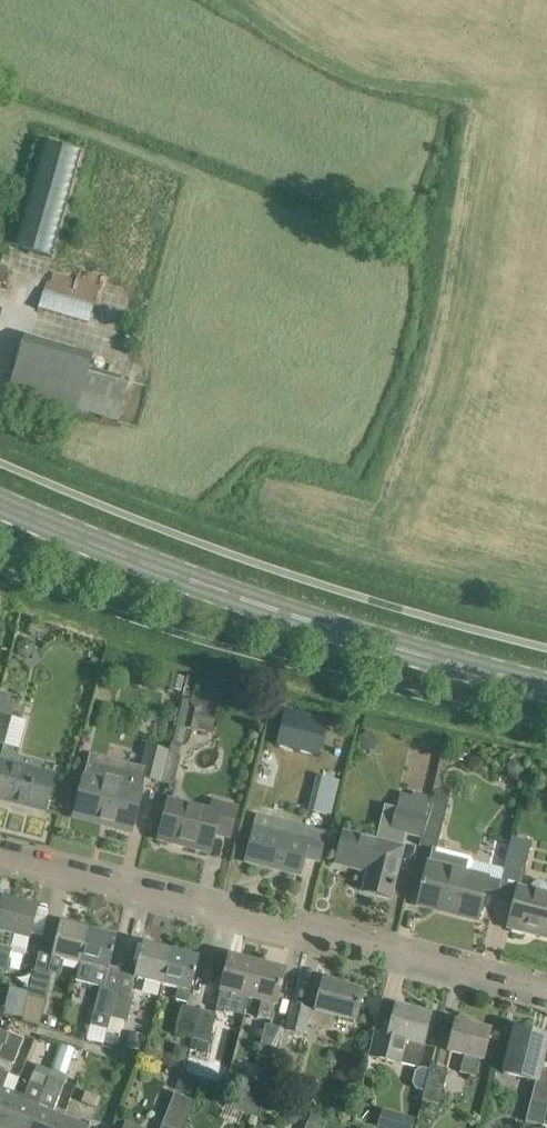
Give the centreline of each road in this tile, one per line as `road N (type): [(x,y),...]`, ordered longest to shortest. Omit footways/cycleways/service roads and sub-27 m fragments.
road 1 (primary): [(546,686),(308,620),(0,503)]
road 2 (residential): [(546,995),(0,857)]

